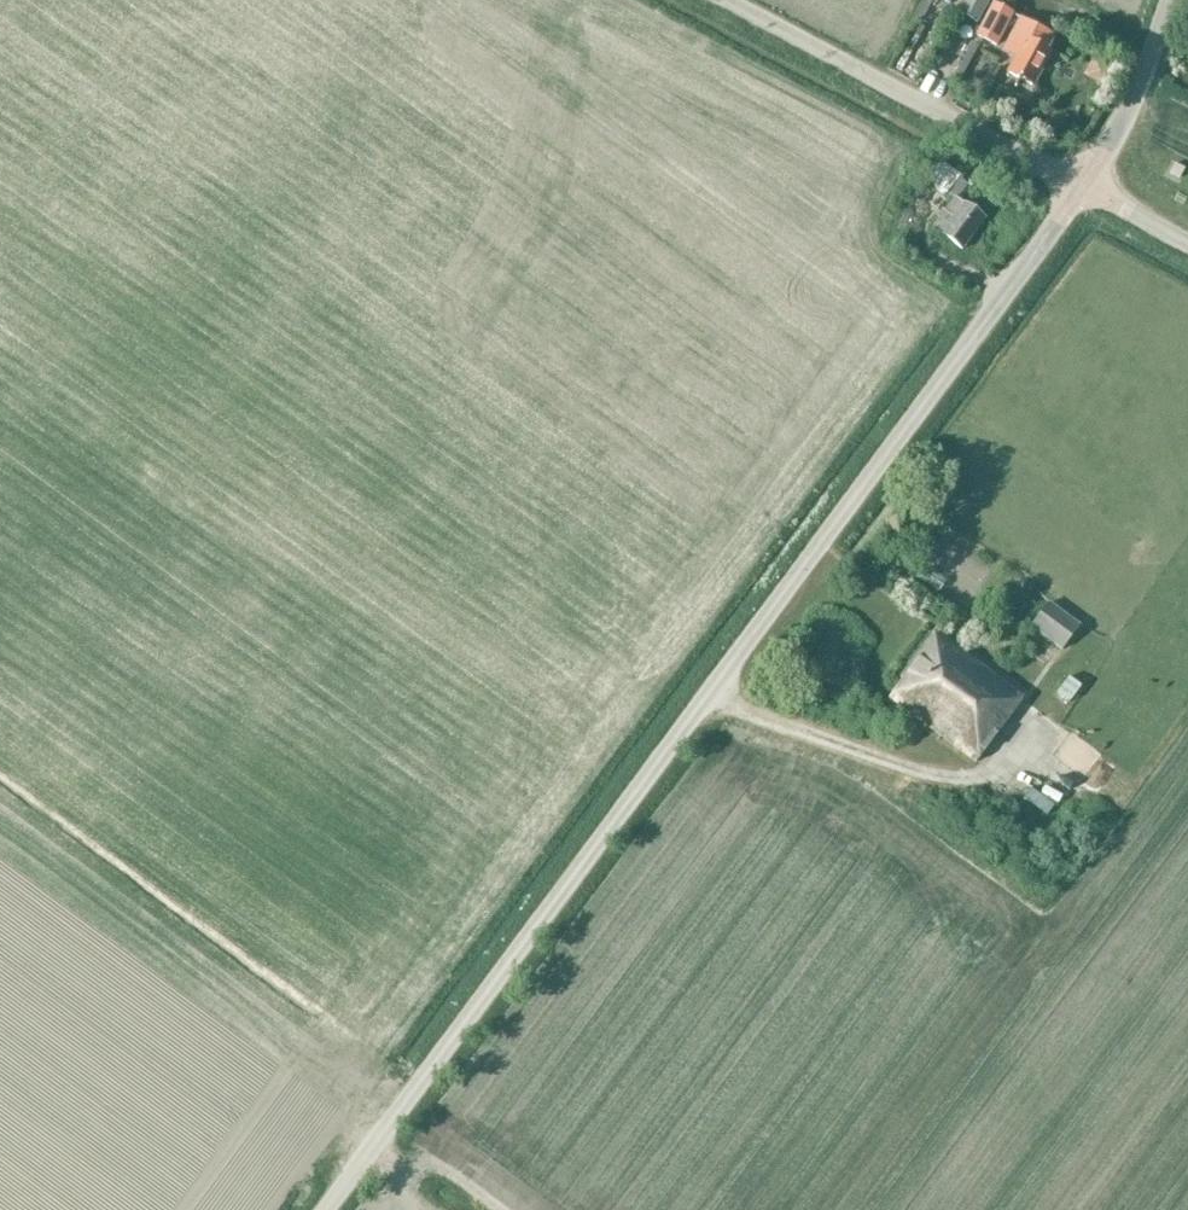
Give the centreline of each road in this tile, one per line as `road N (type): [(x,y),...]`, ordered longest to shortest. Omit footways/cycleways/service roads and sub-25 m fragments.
road 1 (unclassified): [(312,1209),(1067,184)]
road 2 (unclassified): [(1067,184),(718,0)]
road 3 (unclassified): [(1067,184),(1153,0)]
road 4 (unclassified): [(1187,247),(1067,184)]

